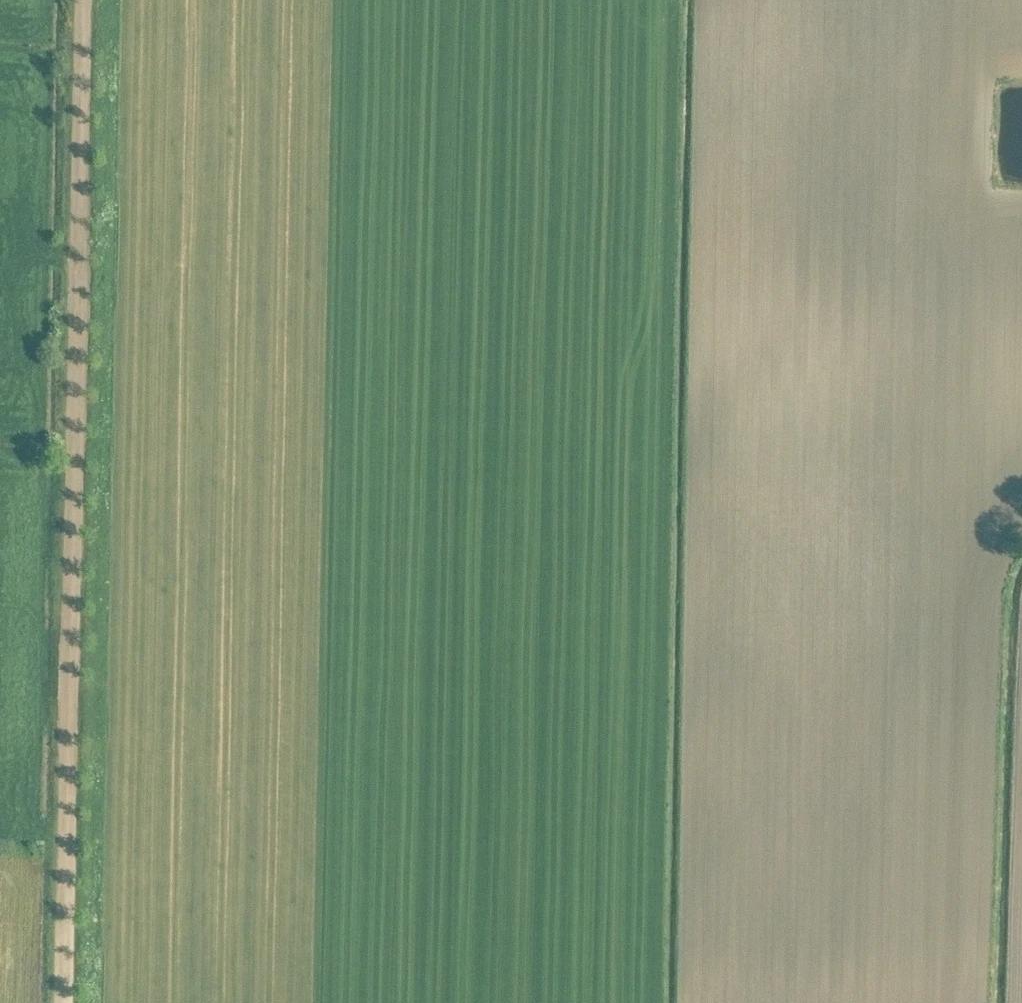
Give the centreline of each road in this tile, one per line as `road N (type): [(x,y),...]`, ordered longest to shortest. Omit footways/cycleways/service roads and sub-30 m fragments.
road 1 (track): [(61,1002),(80,0)]

